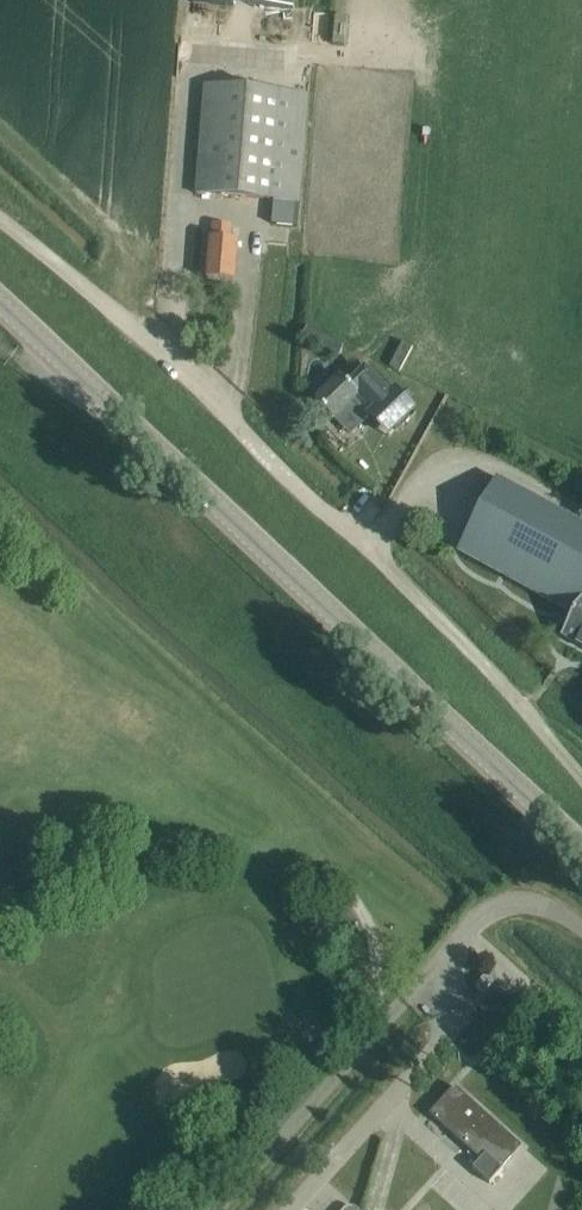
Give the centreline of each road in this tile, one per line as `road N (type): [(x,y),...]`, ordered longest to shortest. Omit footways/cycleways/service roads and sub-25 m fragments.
road 1 (unclassified): [(581,777),(496,677),(203,390),(0,220)]
road 2 (tertiary): [(581,849),(0,303)]

